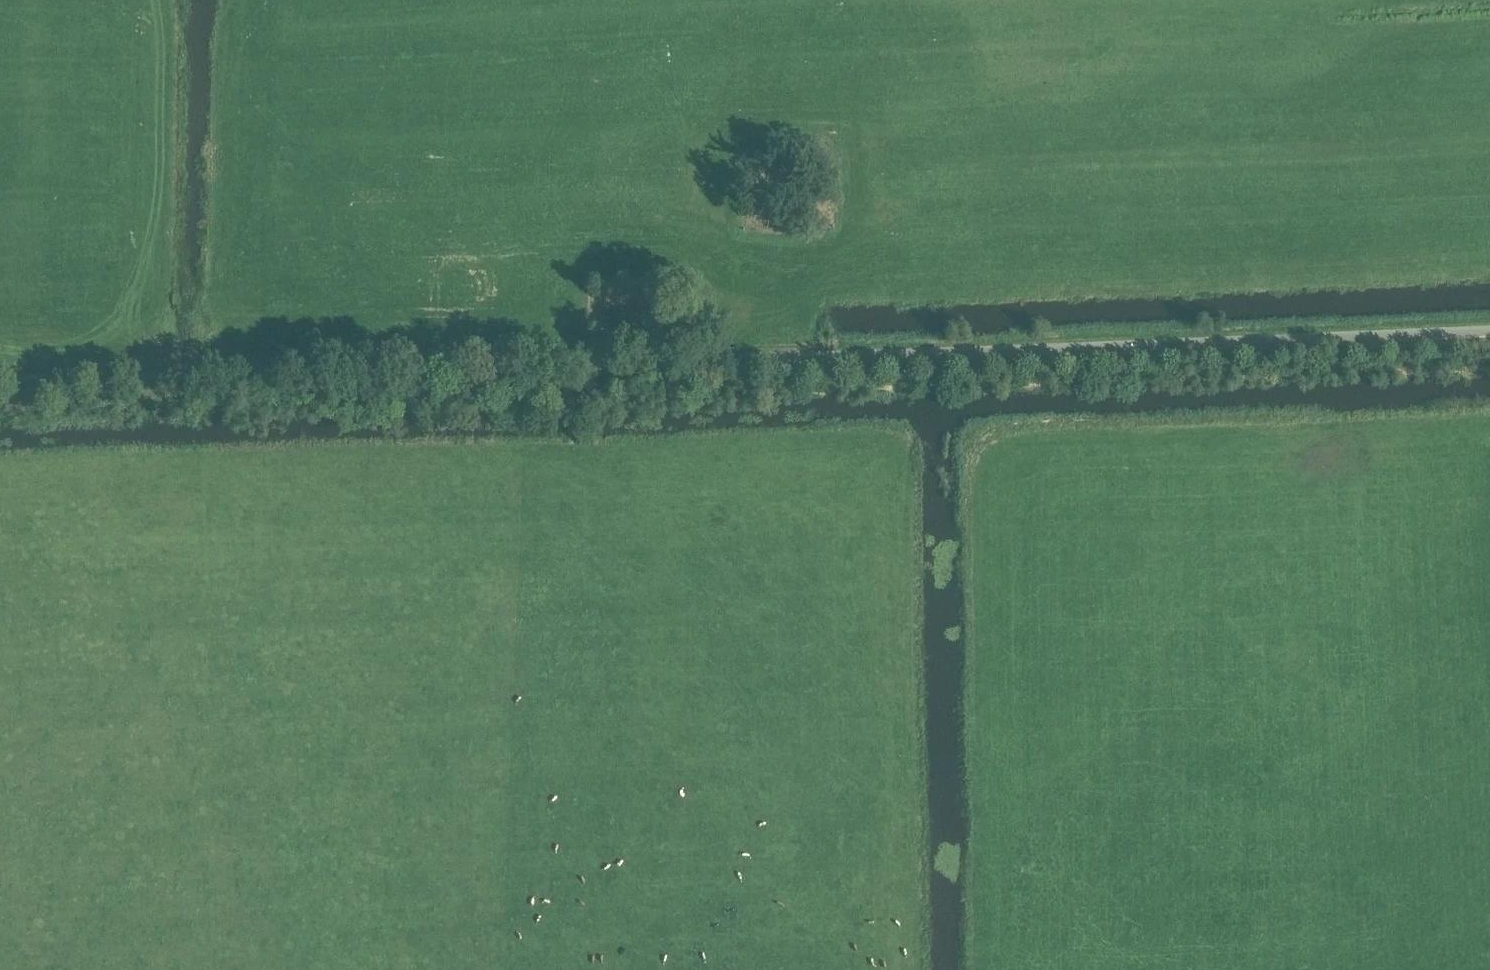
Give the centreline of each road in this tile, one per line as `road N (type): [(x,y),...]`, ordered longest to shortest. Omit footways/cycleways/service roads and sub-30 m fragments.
road 1 (unclassified): [(0,382),(1489,331)]

